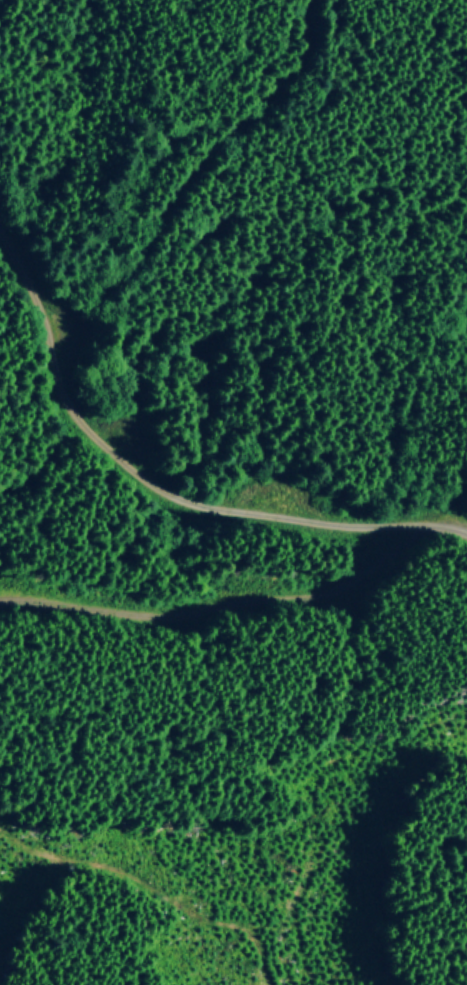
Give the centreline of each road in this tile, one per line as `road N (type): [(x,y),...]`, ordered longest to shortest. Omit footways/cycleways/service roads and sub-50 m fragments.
road 1 (track): [(439,524),(254,513),(159,489),(65,403),(0,202)]
road 2 (track): [(0,608),(149,628),(220,608),(340,595),(409,537),(439,524)]
road 3 (track): [(52,345),(237,134),(271,110),(314,48),(323,0)]

